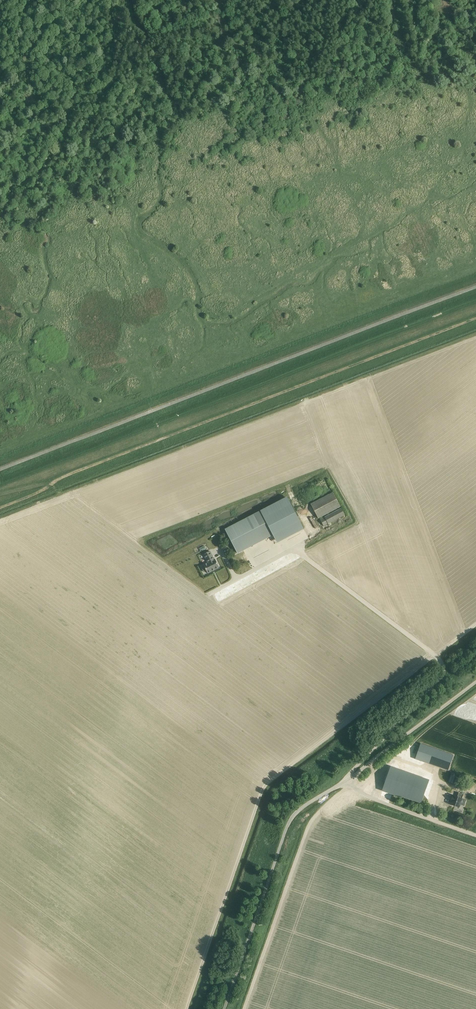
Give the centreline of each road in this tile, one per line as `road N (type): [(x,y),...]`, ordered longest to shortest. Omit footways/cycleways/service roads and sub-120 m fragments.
road 1 (track): [(475,318),(0,508)]
road 2 (unclassified): [(224,1008),(290,819),(475,682)]
road 3 (track): [(349,778),(371,798),(475,835)]

